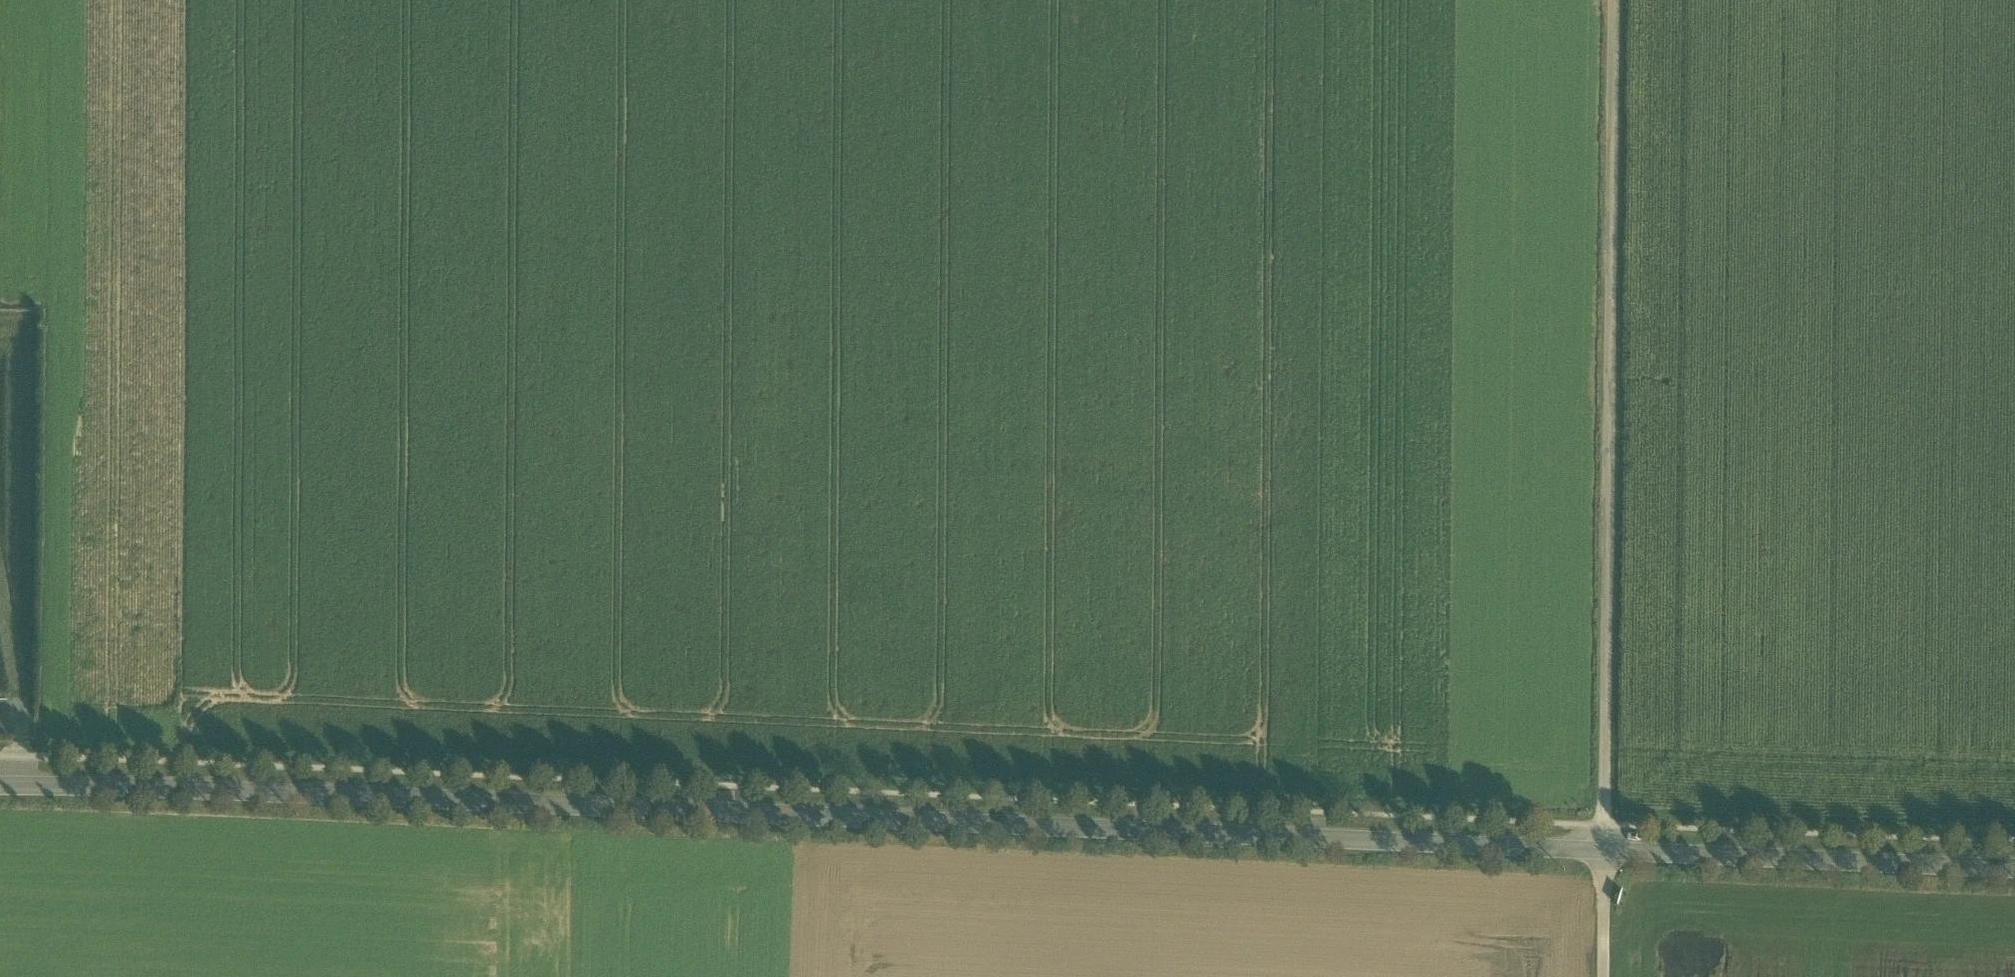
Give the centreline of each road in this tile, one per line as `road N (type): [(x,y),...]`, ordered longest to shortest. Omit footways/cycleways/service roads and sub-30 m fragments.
road 1 (tertiary): [(1605,852),(0,787)]
road 2 (unclassified): [(1605,852),(1614,0)]
road 3 (tertiary): [(2014,870),(1605,852)]
road 4 (track): [(572,976),(575,808)]
road 5 (track): [(1605,852),(1604,976)]

